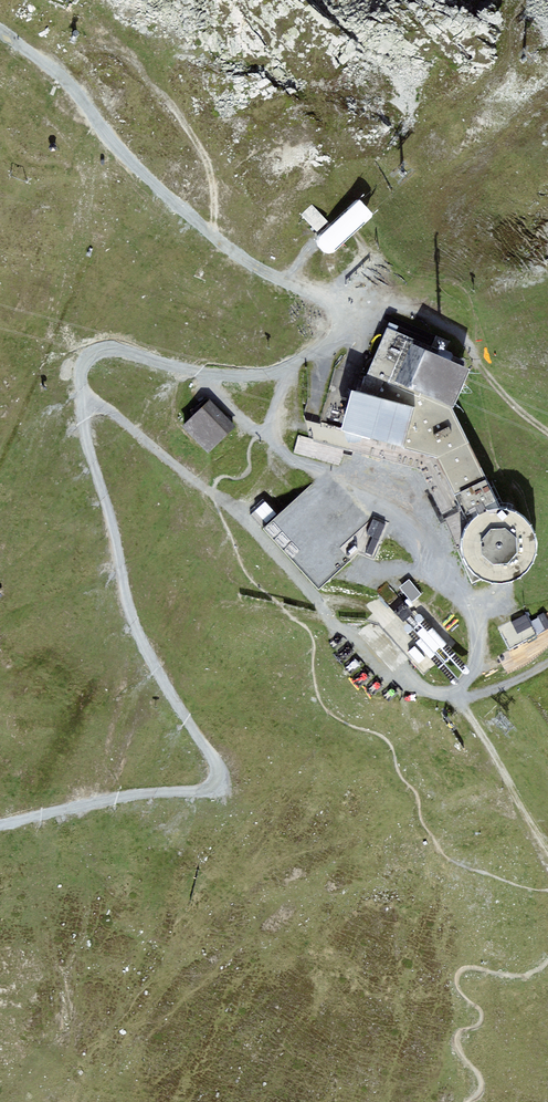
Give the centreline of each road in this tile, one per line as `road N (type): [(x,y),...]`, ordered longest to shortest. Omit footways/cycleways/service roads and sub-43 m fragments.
road 1 (track): [(357,313),(333,339),(262,374),(215,376),(108,347),(82,360),(83,437),(122,601),(217,782),(204,791),(129,796),(0,825)]
road 2 (track): [(459,694),(389,675),(217,497),(109,408),(95,405),(80,416)]
road 3 (track): [(0,31),(53,70),(106,137),(211,238),(290,286),(357,313)]
road 4 (track): [(280,451),(386,506),(461,597),(479,627),(459,694)]
road 5 (track): [(547,430),(514,407),(459,332),(399,304),(357,313)]

